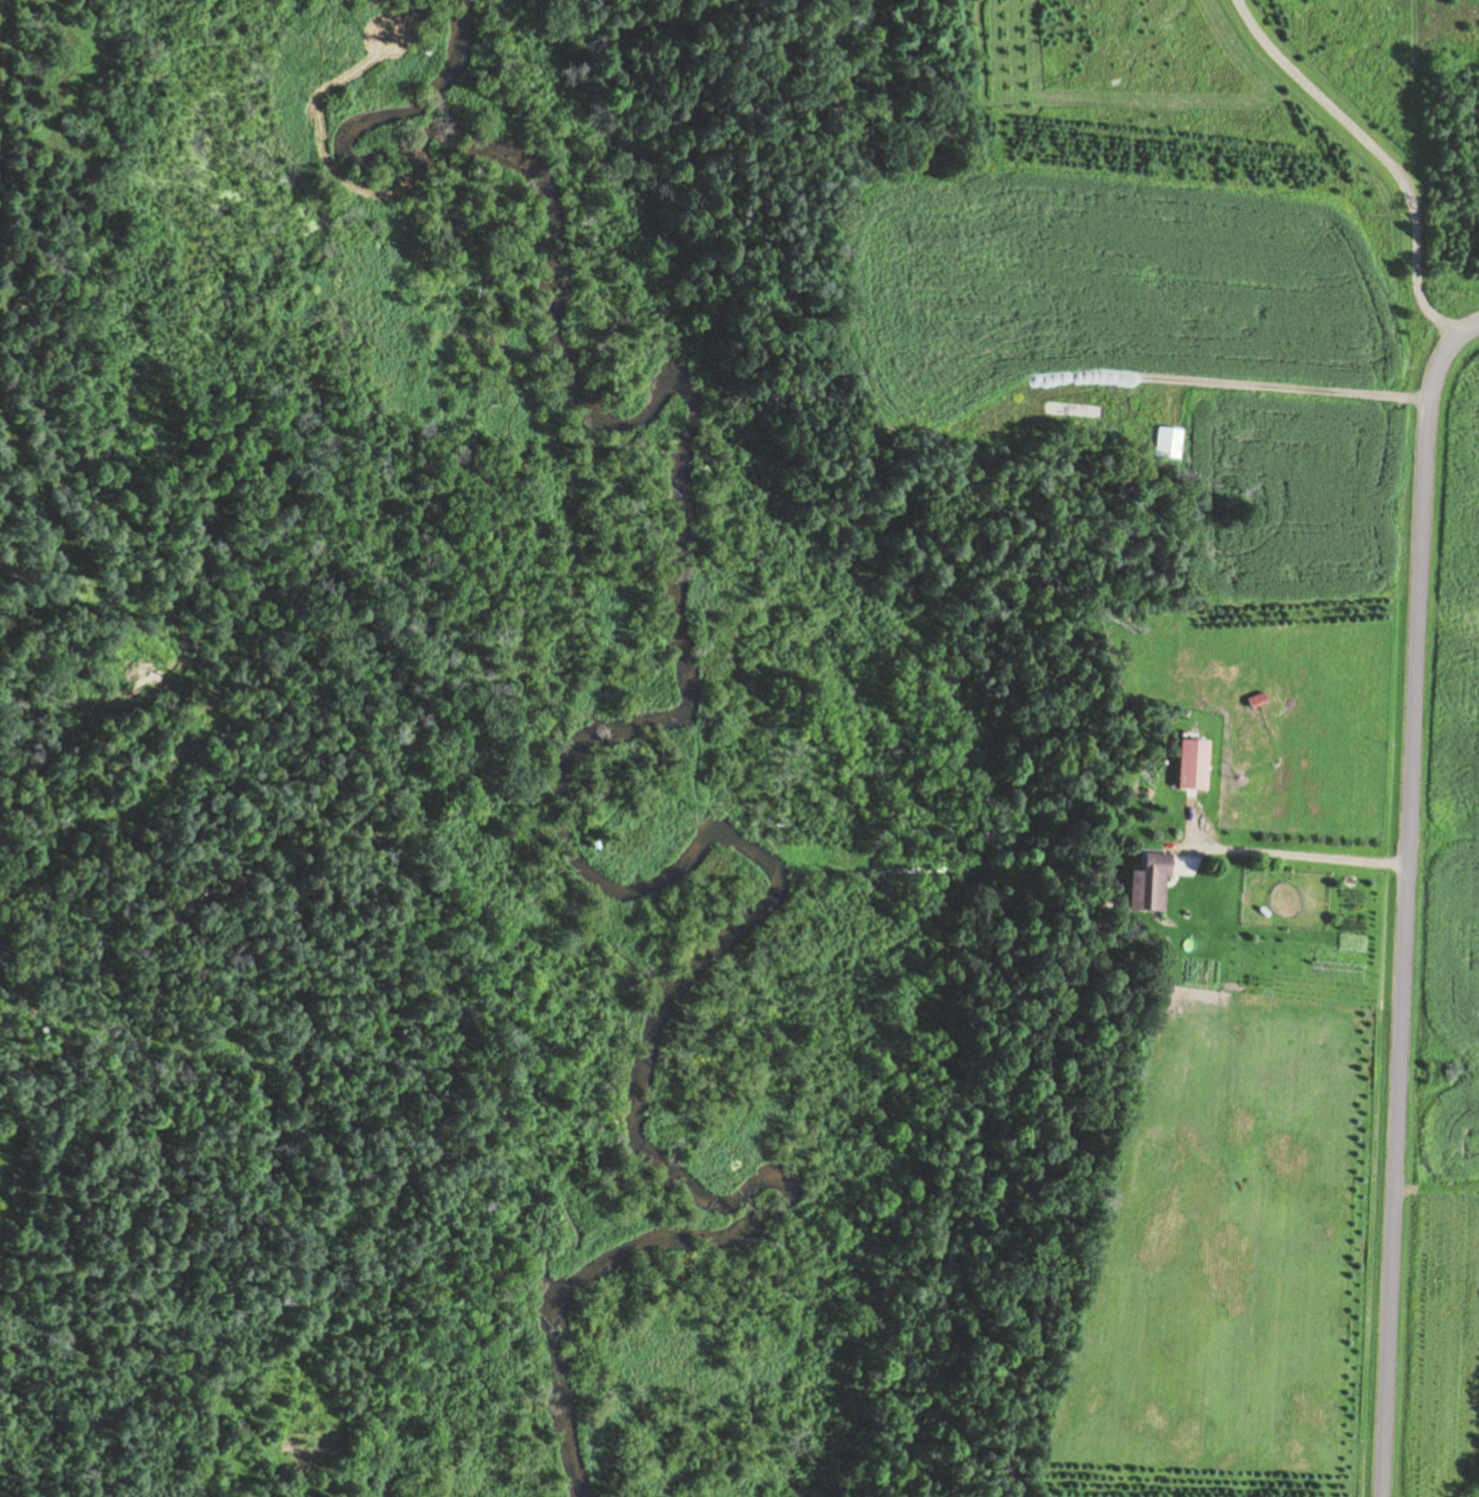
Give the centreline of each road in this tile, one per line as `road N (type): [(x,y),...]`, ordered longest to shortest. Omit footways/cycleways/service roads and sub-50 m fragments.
road 1 (residential): [(1387,1496),(1421,394),(1433,352)]

